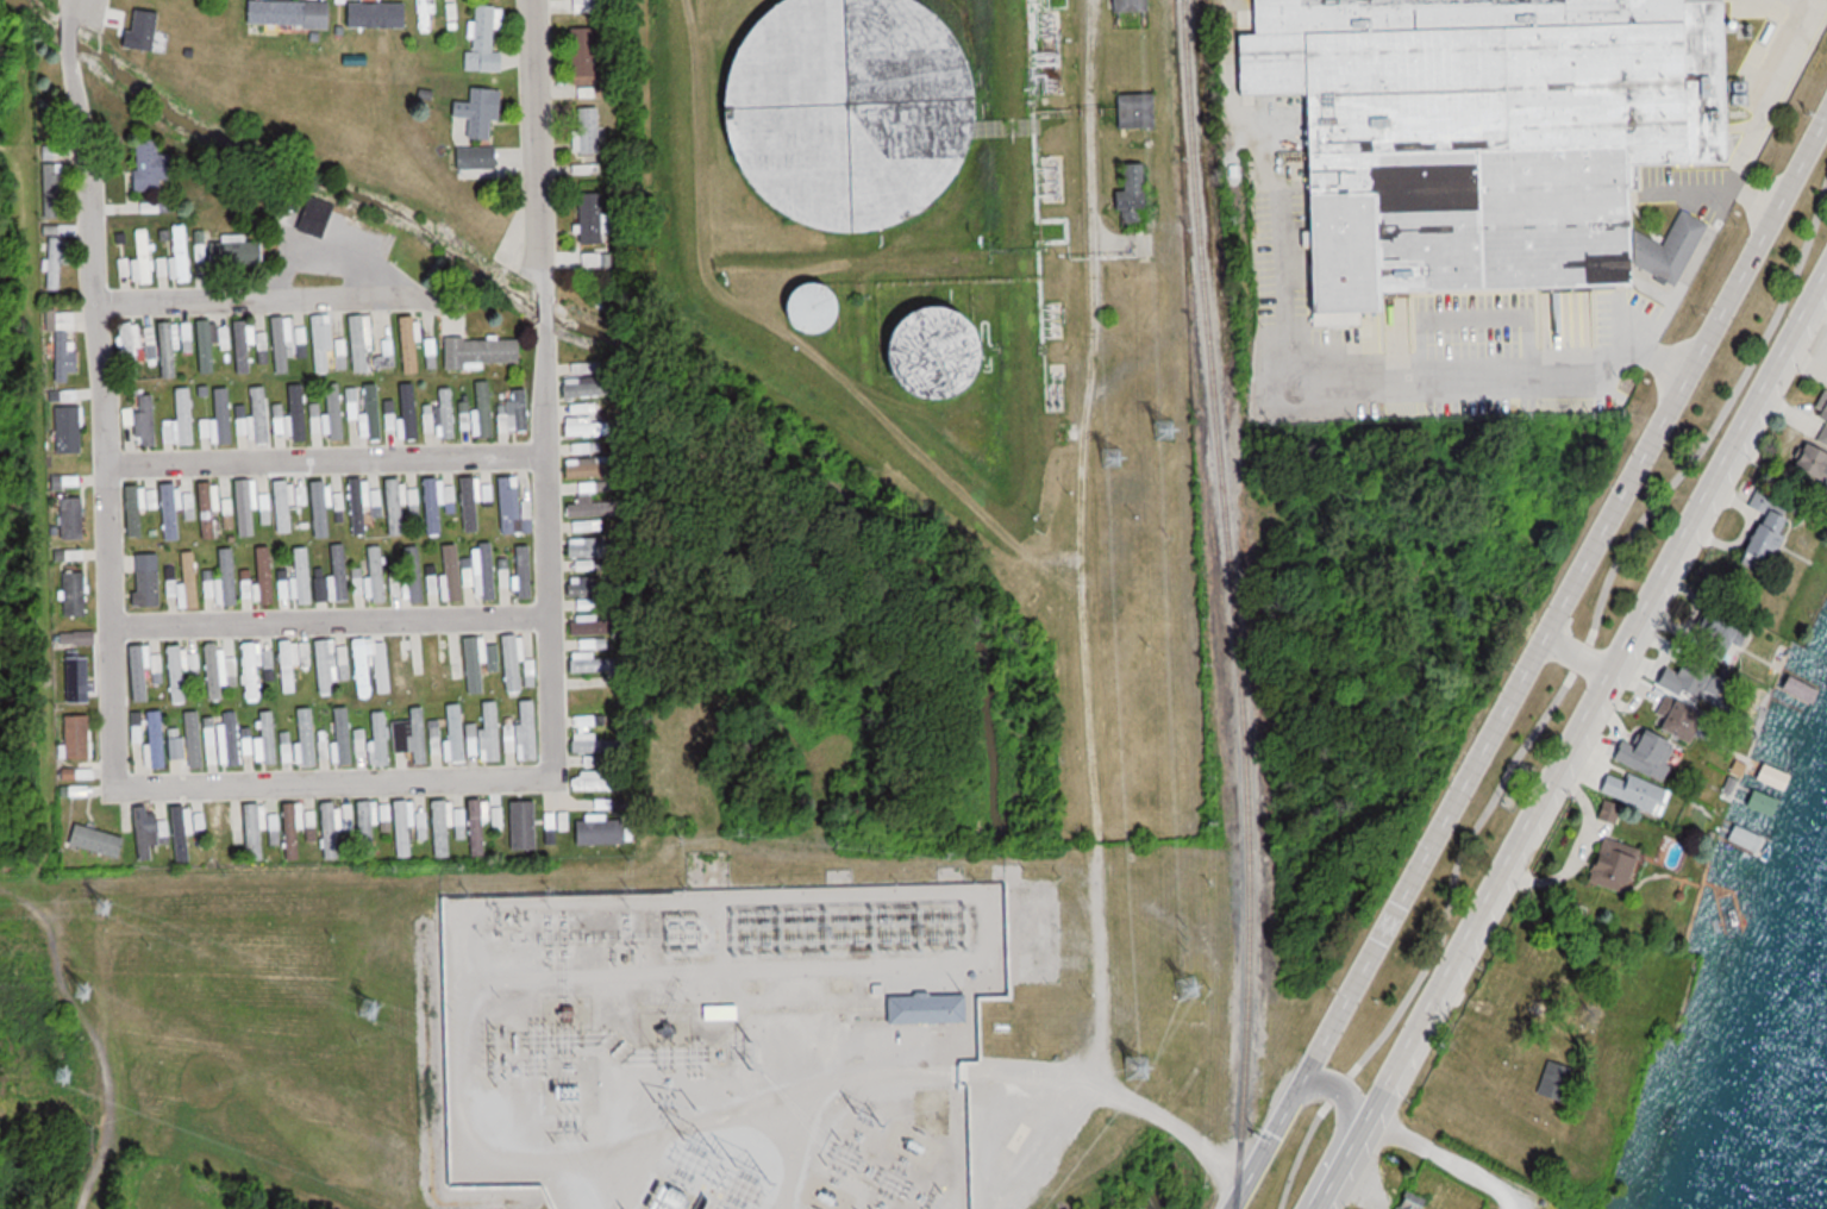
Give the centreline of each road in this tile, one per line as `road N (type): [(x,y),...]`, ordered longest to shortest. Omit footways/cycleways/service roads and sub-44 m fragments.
road 1 (primary): [(1826,114),(1230,1208)]
road 2 (primary): [(1315,1208),(1826,269)]
road 3 (residential): [(81,0),(67,29),(105,465),(113,782)]
road 4 (residential): [(537,770),(543,757),(526,0)]
road 5 (residential): [(105,465),(536,452)]
road 6 (residential): [(108,625),(538,616)]
road 7 (residential): [(113,782),(139,789),(398,783),(520,778),(537,770)]
road 8 (residential): [(93,301),(399,293)]

